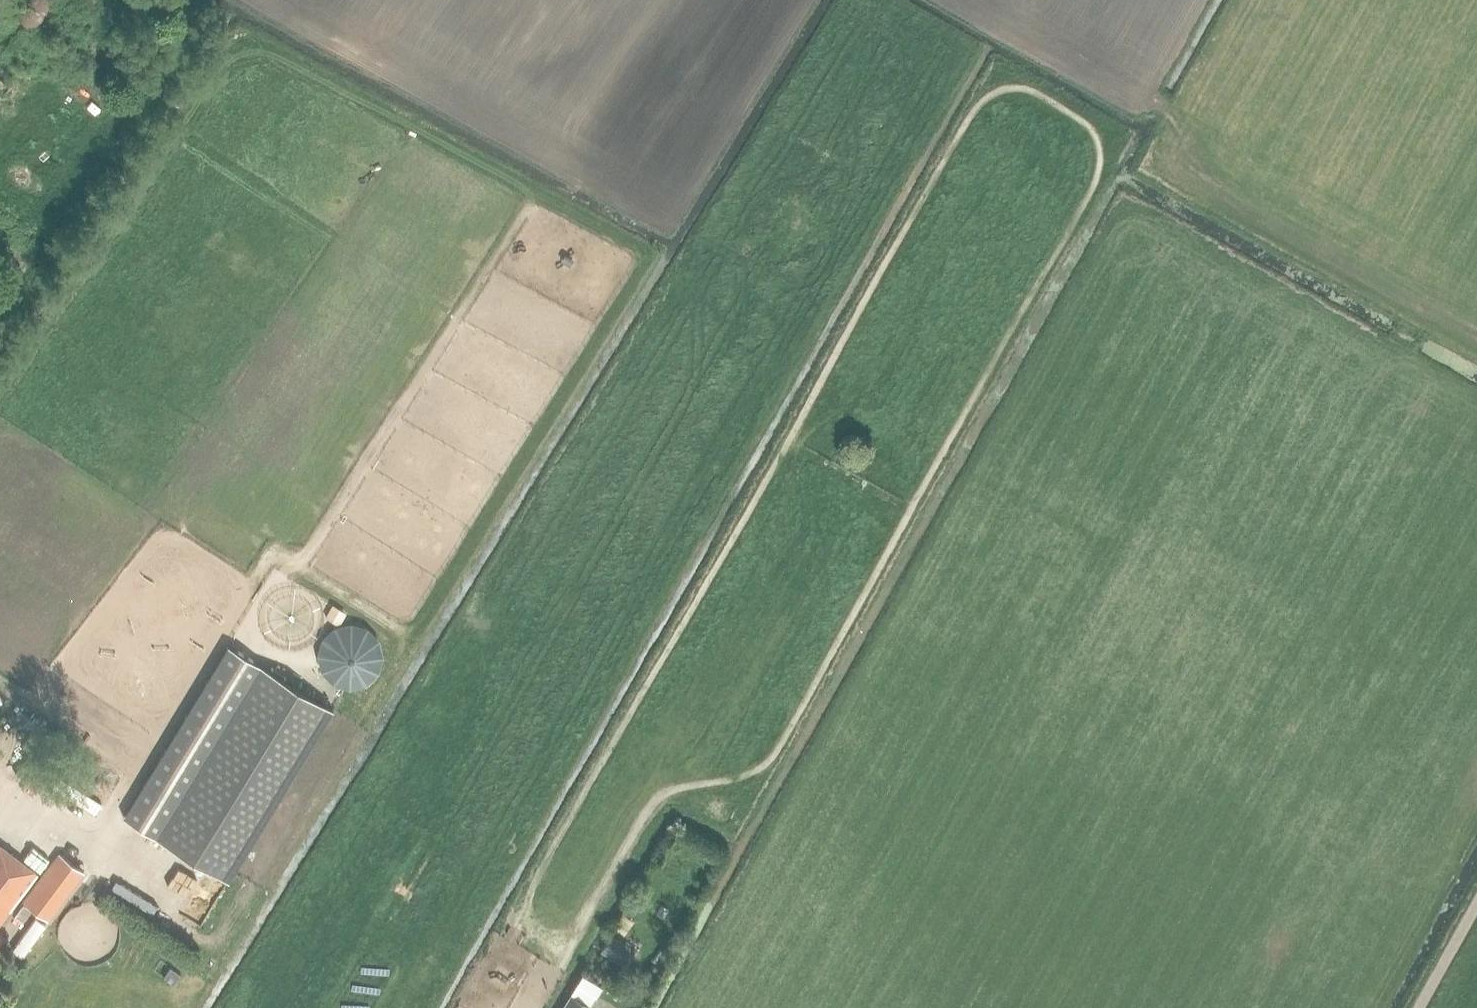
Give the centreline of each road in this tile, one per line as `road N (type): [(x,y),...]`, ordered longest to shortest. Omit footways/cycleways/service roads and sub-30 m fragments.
road 1 (track): [(1407,1007),(1476,884)]

